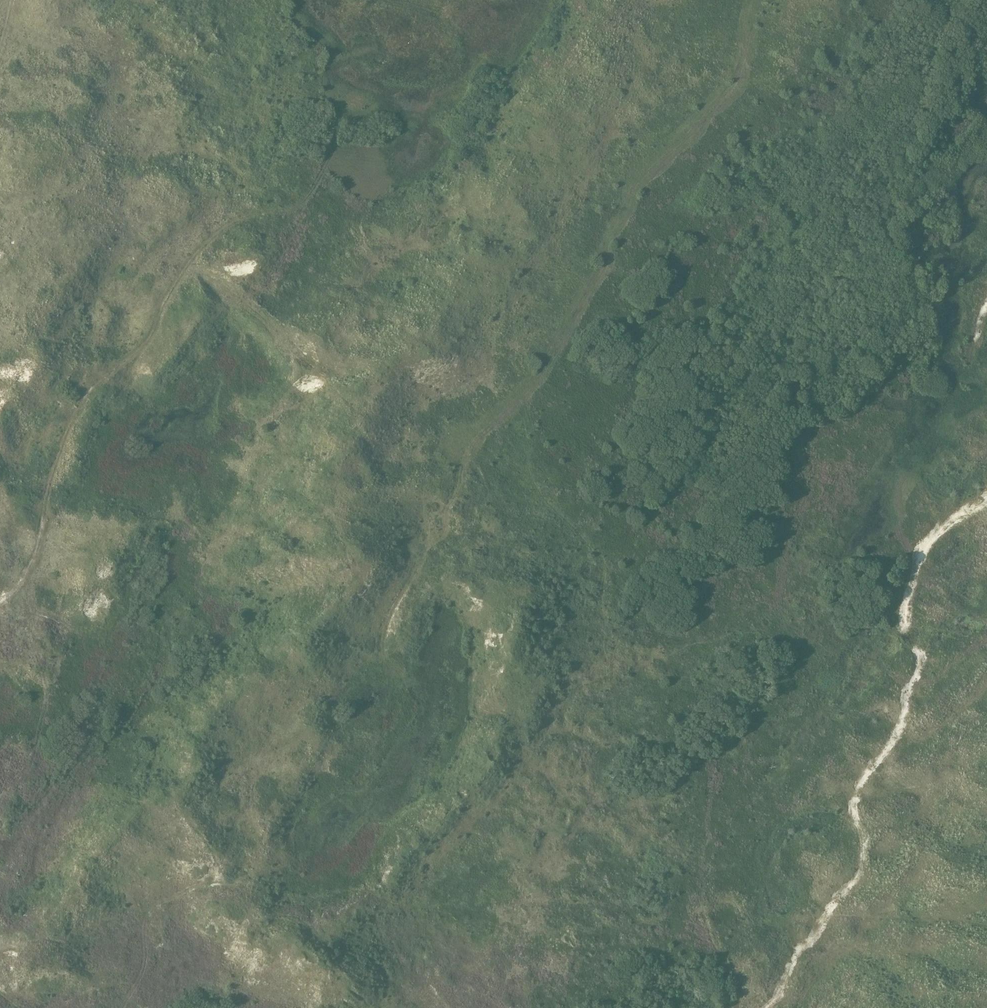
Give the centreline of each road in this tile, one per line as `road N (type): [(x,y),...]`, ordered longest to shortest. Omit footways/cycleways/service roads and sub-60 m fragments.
road 1 (track): [(759,0),(734,84),(638,185),(564,340),(464,456),(443,534),(424,546),(382,638),(382,656),(402,679),(425,677)]
road 2 (track): [(0,596),(35,559),(72,422),(93,389),(146,343),(194,253),(251,214),(294,211),(330,155),(338,123),(327,98),(328,47),(287,11),(292,0)]

